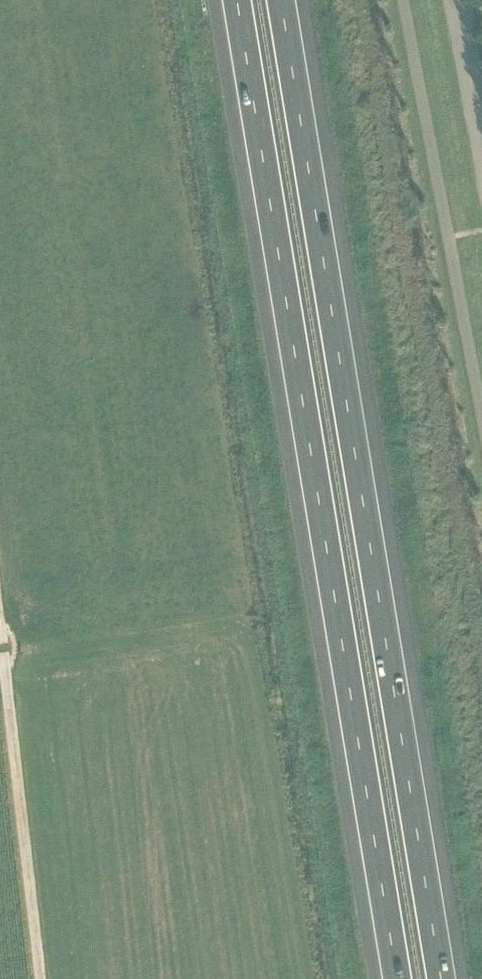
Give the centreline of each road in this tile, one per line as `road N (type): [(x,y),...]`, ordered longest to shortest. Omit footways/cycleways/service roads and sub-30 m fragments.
road 1 (motorway): [(456,978),(295,0)]
road 2 (motorway): [(233,0),(393,978)]

